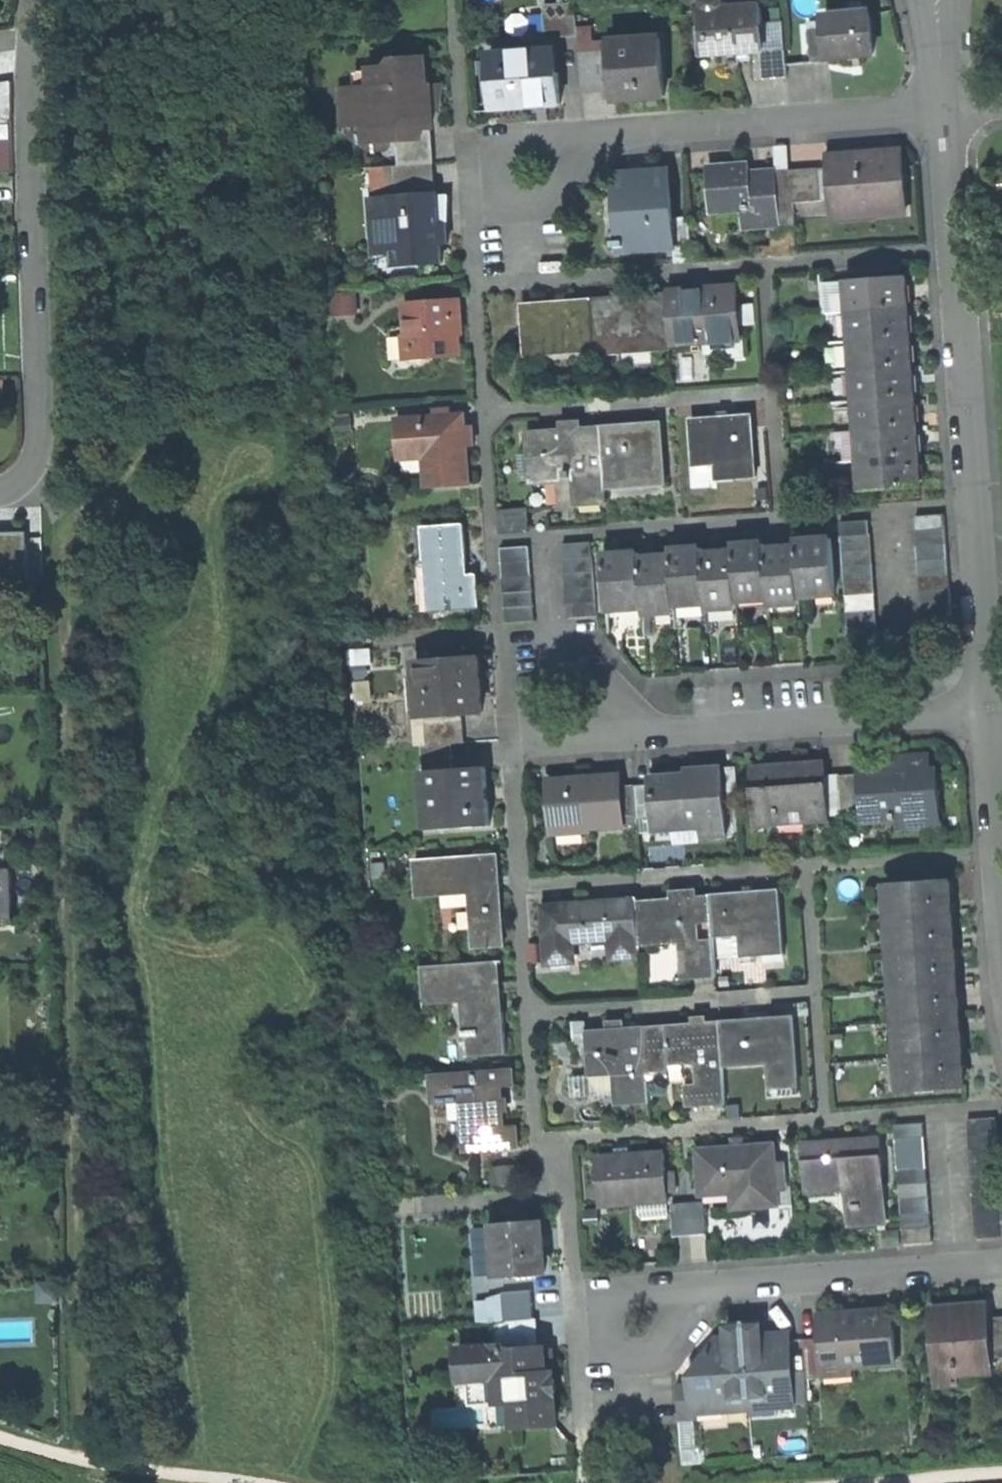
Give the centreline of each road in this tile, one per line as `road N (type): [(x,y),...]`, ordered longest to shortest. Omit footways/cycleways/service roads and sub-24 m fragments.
road 1 (residential): [(948,104),(995,706)]
road 2 (residential): [(30,35),(44,489),(0,491)]
road 3 (residential): [(466,140),(948,104)]
road 4 (residential): [(513,738),(995,706)]
road 5 (residential): [(1001,1258),(570,1290)]

